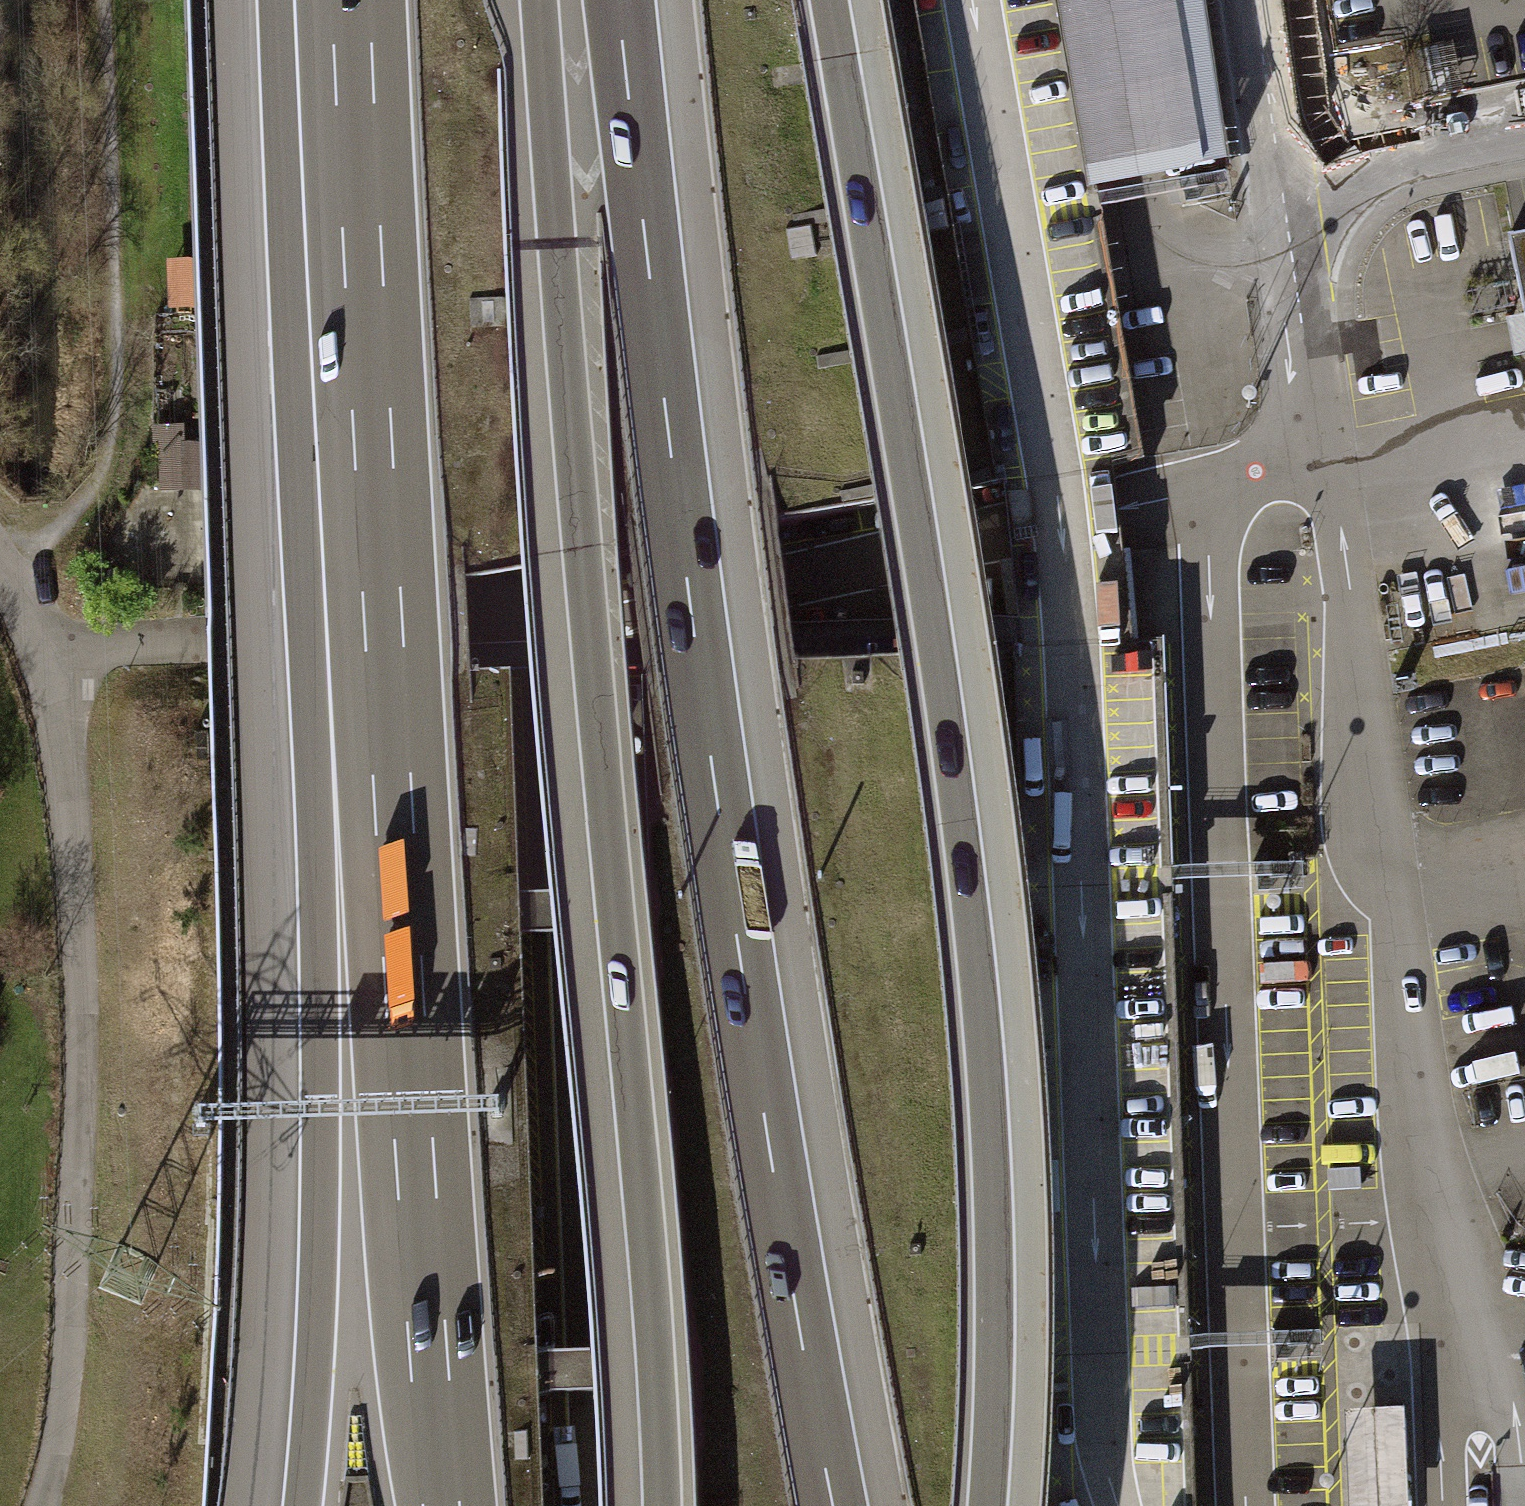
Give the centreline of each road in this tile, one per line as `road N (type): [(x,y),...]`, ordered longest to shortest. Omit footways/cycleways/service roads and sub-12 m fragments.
road 1 (motorway): [(833,1505),(711,760),(619,0)]
road 2 (motorway): [(988,1505),(996,1267),(978,969),(913,498),(830,0)]
road 3 (unclassified): [(972,0),(1063,563),(1098,1395),(1117,1505)]
road 4 (motorway): [(663,1505),(540,0)]
road 5 (motorway): [(341,211),(381,592),(415,1168),(446,1505)]
road 6 (motorway): [(341,211),(306,604),(321,1172),(304,1505)]
road 7 (unclassified): [(1280,169),(1329,456),(1422,1167)]
road 8 (unclassified): [(1523,1505),(1501,1339),(1422,1167)]
road 9 (unclassified): [(1280,169),(1524,119)]
road 10 (motorway): [(333,0),(341,211)]
road 11 (unclassified): [(1255,0),(1280,169)]

